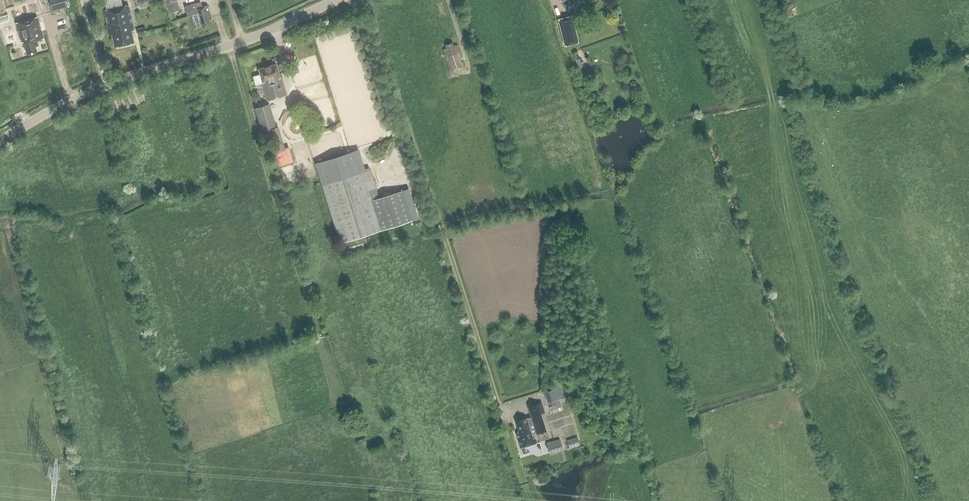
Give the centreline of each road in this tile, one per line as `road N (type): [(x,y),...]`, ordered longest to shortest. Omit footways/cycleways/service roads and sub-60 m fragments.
road 1 (track): [(501,399),(362,0)]
road 2 (tertiary): [(0,142),(103,85),(340,0)]
road 3 (track): [(317,328),(229,46)]

